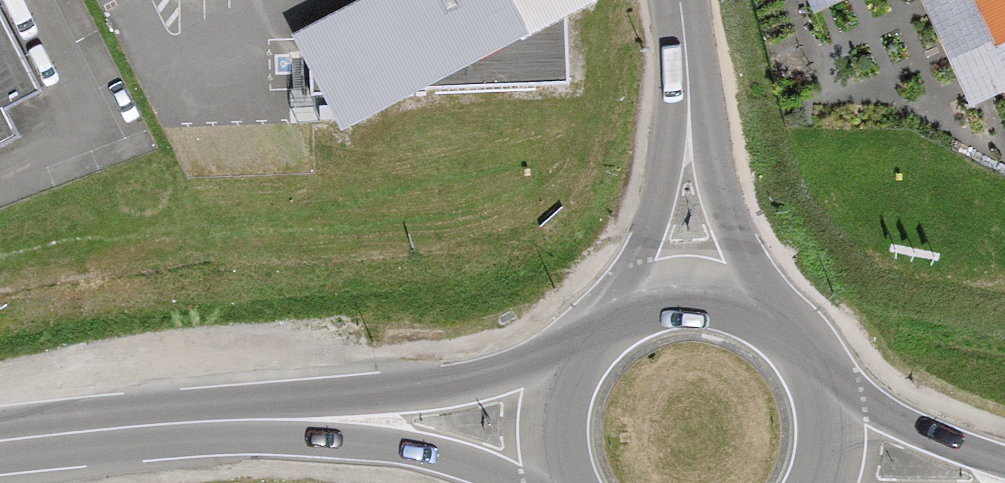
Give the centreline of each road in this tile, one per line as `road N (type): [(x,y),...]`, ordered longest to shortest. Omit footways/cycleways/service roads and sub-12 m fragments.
road 1 (primary): [(0,443),(301,415)]
road 2 (primary): [(575,355),(301,415)]
road 3 (primary): [(301,415),(539,482)]
road 4 (unclassified): [(686,122),(633,252),(629,307)]
road 5 (unclassified): [(752,304),(686,122)]
road 6 (primary): [(1004,467),(828,387)]
road 7 (primary): [(575,355),(553,424),(563,482)]
road 8 (primary): [(752,304),(700,291),(629,307)]
road 9 (unclassified): [(686,122),(677,0)]

